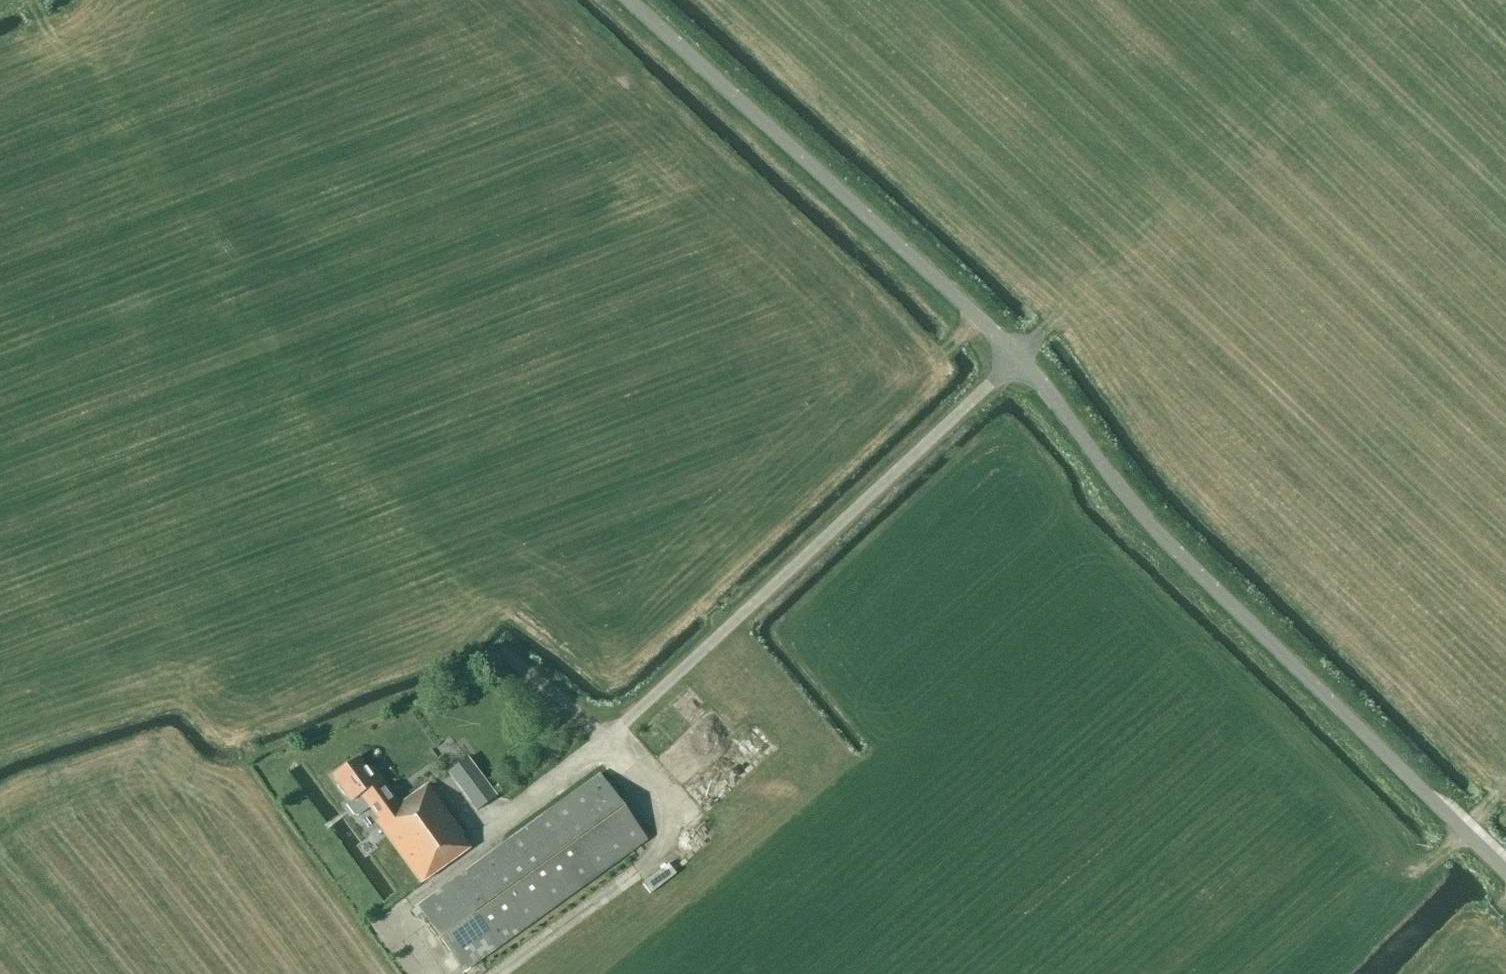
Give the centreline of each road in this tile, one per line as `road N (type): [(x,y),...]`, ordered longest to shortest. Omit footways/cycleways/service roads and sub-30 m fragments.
road 1 (unclassified): [(631,0),(1020,357),(1140,513),(1505,870)]

